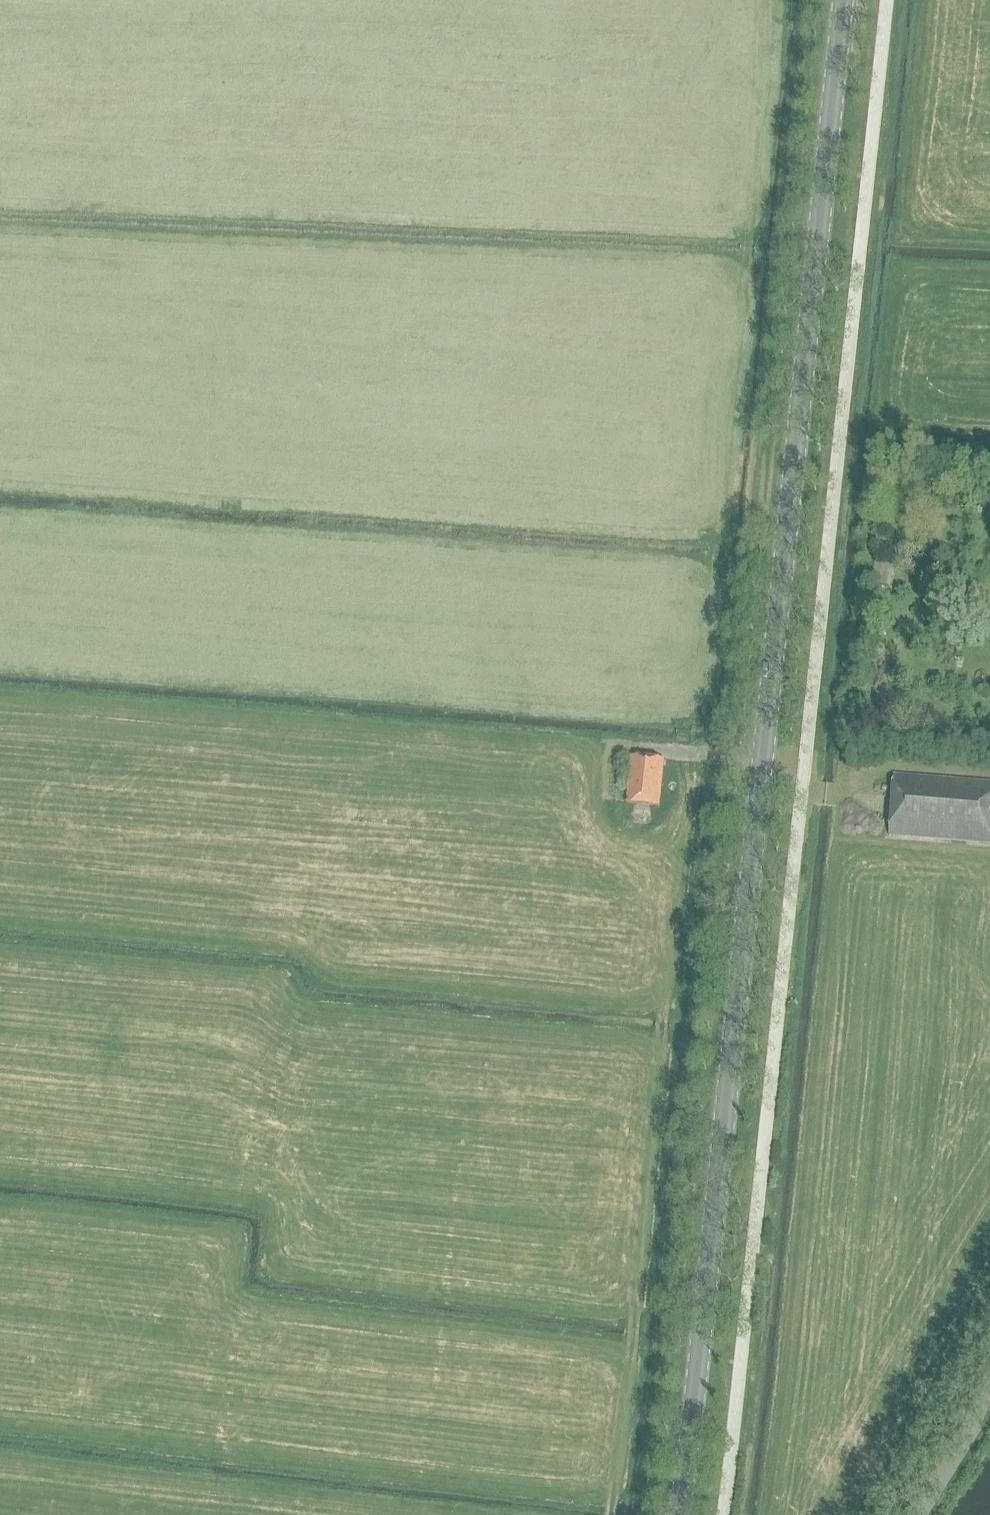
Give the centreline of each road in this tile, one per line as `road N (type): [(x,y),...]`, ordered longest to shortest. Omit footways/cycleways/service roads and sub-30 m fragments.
road 1 (secondary): [(676,1514),(712,1286),(848,0)]
road 2 (unclassified): [(914,1514),(989,1394)]

